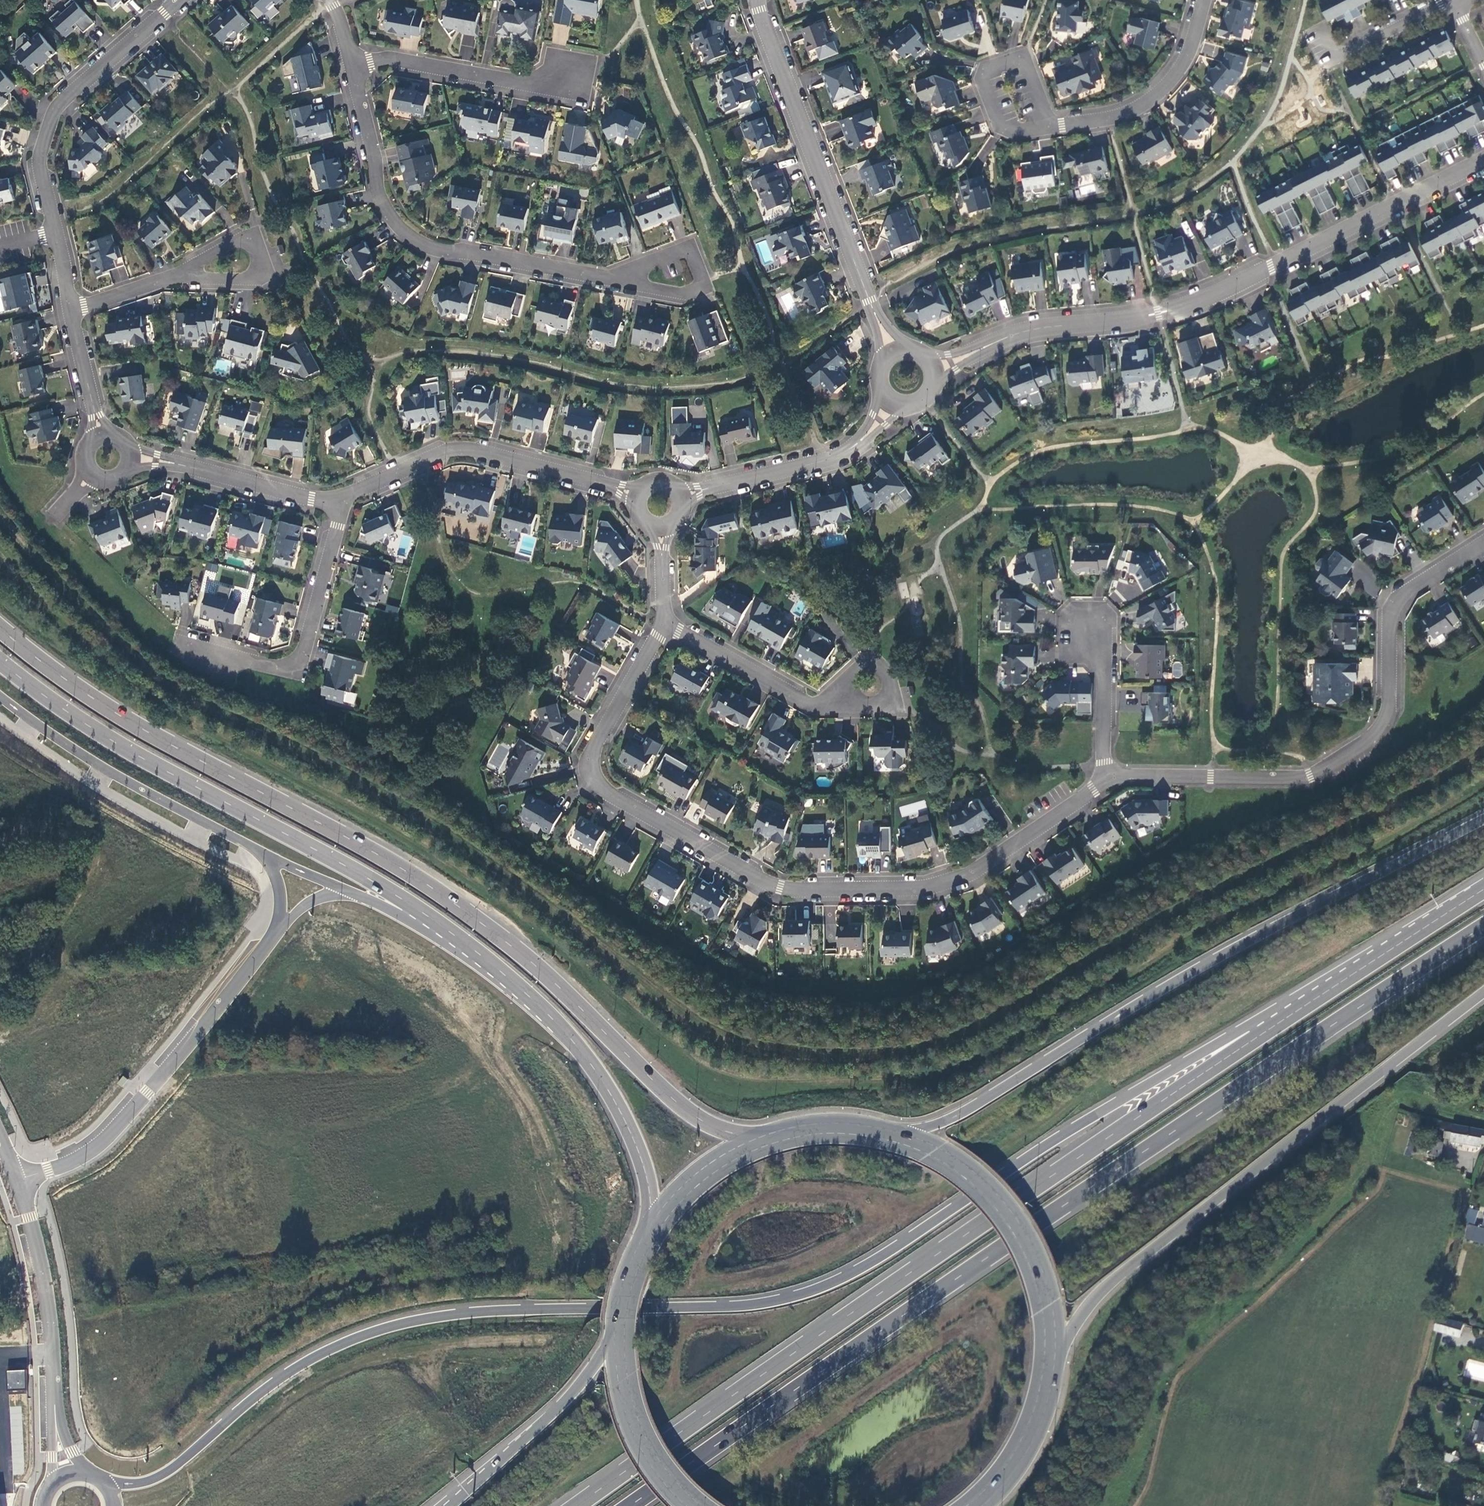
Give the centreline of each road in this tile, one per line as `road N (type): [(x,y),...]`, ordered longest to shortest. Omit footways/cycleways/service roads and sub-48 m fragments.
road 1 (trunk): [(1269,1029),(1231,1038),(1055,1137),(887,1252),(812,1291),(729,1306),(465,1312),(380,1329),(291,1370),(173,1470),(143,1483),(102,1483)]
road 2 (trunk): [(631,1505),(1004,1244),(1483,925)]
road 3 (primary): [(759,1137),(685,1109),(531,961),(413,874),(122,716),(0,628)]
road 4 (trunk): [(1269,1029),(575,1505)]
road 5 (residential): [(665,627),(585,758),(589,779),(780,885),(953,885),(994,866),(1110,776)]
road 6 (trunk): [(1483,819),(1189,973),(953,1117),(904,1134)]
road 7 (residential): [(931,372),(1013,334),(1158,314),(1272,269),(1483,161)]
road 8 (trunk): [(1056,1351),(1128,1268),(1483,992)]
road 9 (primary): [(0,661),(111,739),(367,877),(466,944)]
road 10 (residential): [(1110,776),(1311,778),(1383,729),(1400,596),(1483,540)]
road 11 (residential): [(353,64),(376,183),(411,236),(436,249),(618,281)]
road 12 (residential): [(895,354),(761,0)]
road 13 (residential): [(179,0),(52,114),(38,168),(73,309)]
road 14 (residential): [(17,1176),(82,1160),(102,1146),(266,944)]
road 15 (primary): [(466,944),(553,1019),(608,1089),(644,1165),(653,1221)]
road 16 (residential): [(339,499),(459,448),(645,494)]
road 17 (residential): [(182,649),(297,676),(339,499)]
road 18 (unclassified): [(0,692),(249,848)]
road 19 (primary): [(1056,1351),(1047,1278),(1013,1212),(960,1161),(904,1134)]
road 20 (trunk): [(1483,890),(1269,1029)]
road 21 (residential): [(899,402),(870,436),(830,462),(687,498)]
road 22 (residential): [(665,627),(817,711),(879,688)]
road 23 (secondary): [(616,1334),(561,1405),(451,1505)]
road 24 (residential): [(353,64),(394,59),(571,91)]
road 25 (residential): [(1200,0),(1180,70),(1151,99),(1110,124),(1051,129)]
road 26 (unclassified): [(54,1386),(44,1275),(17,1176)]
road 27 (residential): [(135,457),(339,499)]
road 28 (primary): [(616,1334),(630,1421),(656,1469),(689,1505)]
road 29 (residential): [(1110,776),(1104,615)]
road 30 (primary): [(995,1495),(1043,1418),(1056,1351)]
road 31 (residential): [(1051,129),(1000,128),(982,72),(1021,59)]
road 32 (primary): [(904,1134),(821,1124),(759,1137)]
road 33 (primary): [(759,1137),(699,1170),(653,1221)]
road 34 (residential): [(176,276),(265,278),(250,233)]
road 35 (residential): [(618,281),(686,293),(703,286),(687,247)]
road 36 (residential): [(1449,4),(1336,62)]
road 37 (residential): [(73,309),(100,432)]
road 38 (unclassified): [(351,894),(466,944)]
road 39 (primary): [(653,1221),(627,1274),(616,1334)]

